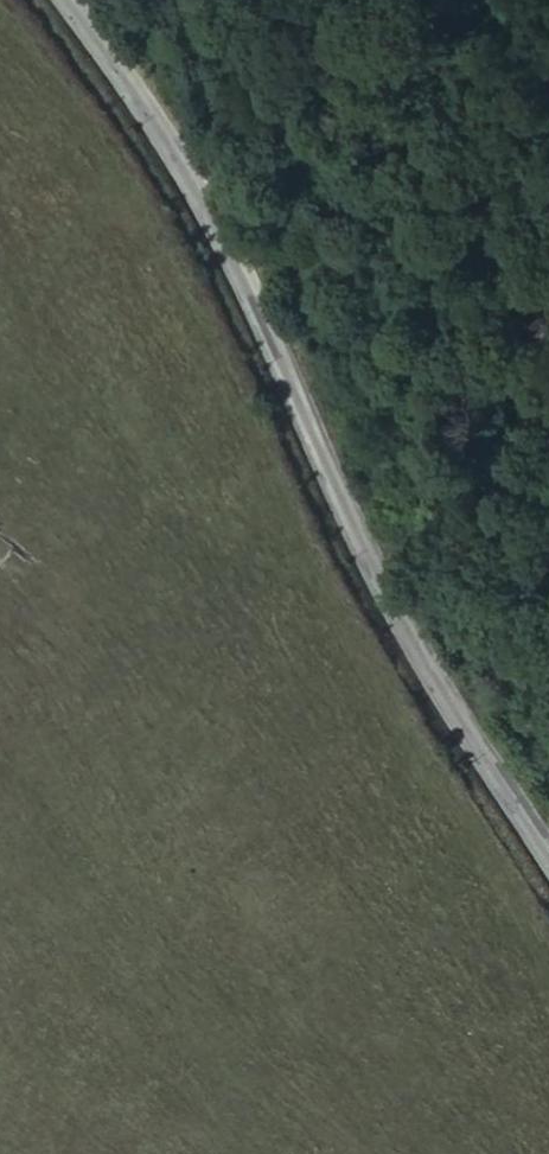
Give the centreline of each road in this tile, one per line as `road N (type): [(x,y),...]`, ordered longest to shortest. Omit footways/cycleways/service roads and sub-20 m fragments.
road 1 (unclassified): [(59,0),(148,119),(236,276),(405,635),(548,870)]

